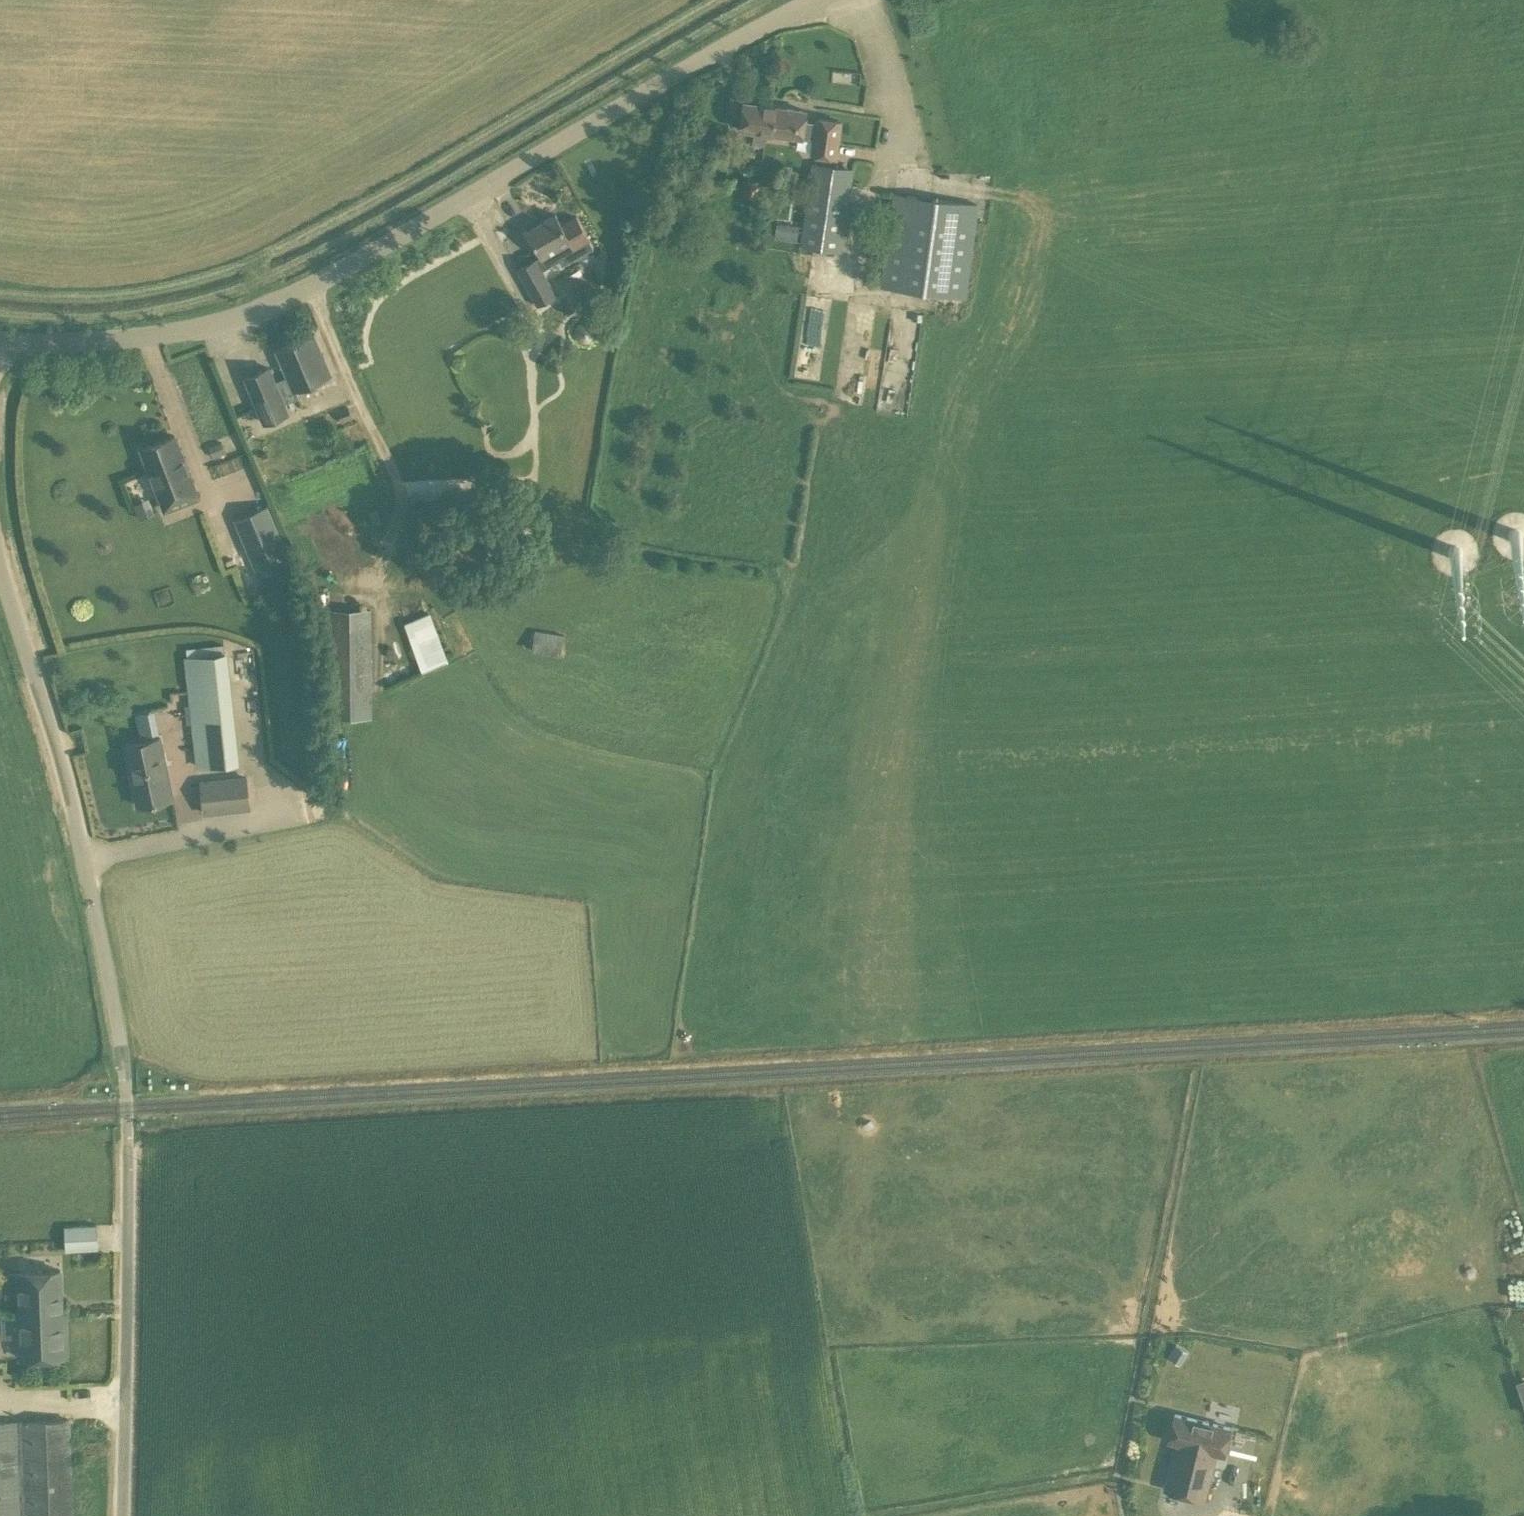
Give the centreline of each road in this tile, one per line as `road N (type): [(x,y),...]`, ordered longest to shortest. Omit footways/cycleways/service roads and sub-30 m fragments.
road 1 (unclassified): [(123,1515),(124,1064),(69,773),(0,568)]
road 2 (unclassified): [(822,0),(327,277),(232,322),(64,344),(0,341)]

